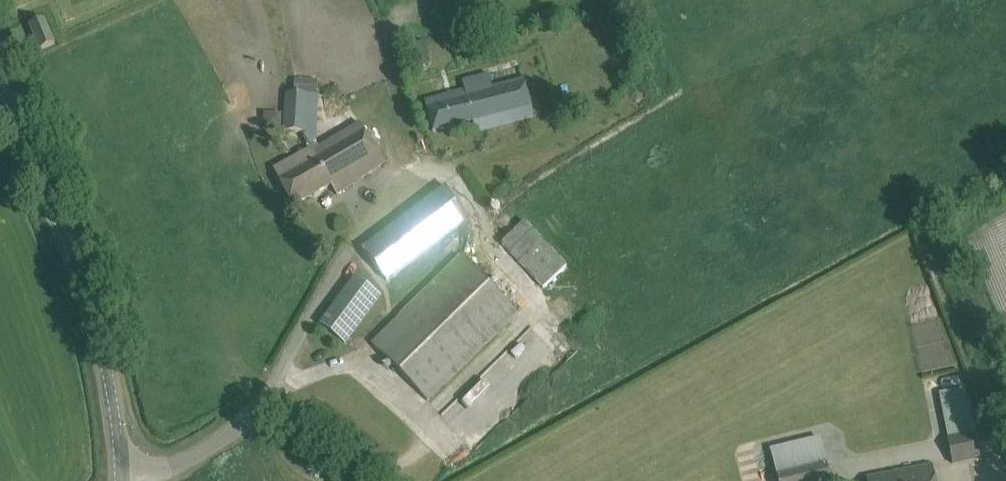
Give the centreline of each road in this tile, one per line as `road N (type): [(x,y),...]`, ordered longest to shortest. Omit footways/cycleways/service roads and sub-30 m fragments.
road 1 (unclassified): [(121,480),(108,345),(86,265),(0,71)]
road 2 (unclassified): [(145,480),(248,420),(272,393),(391,480)]

